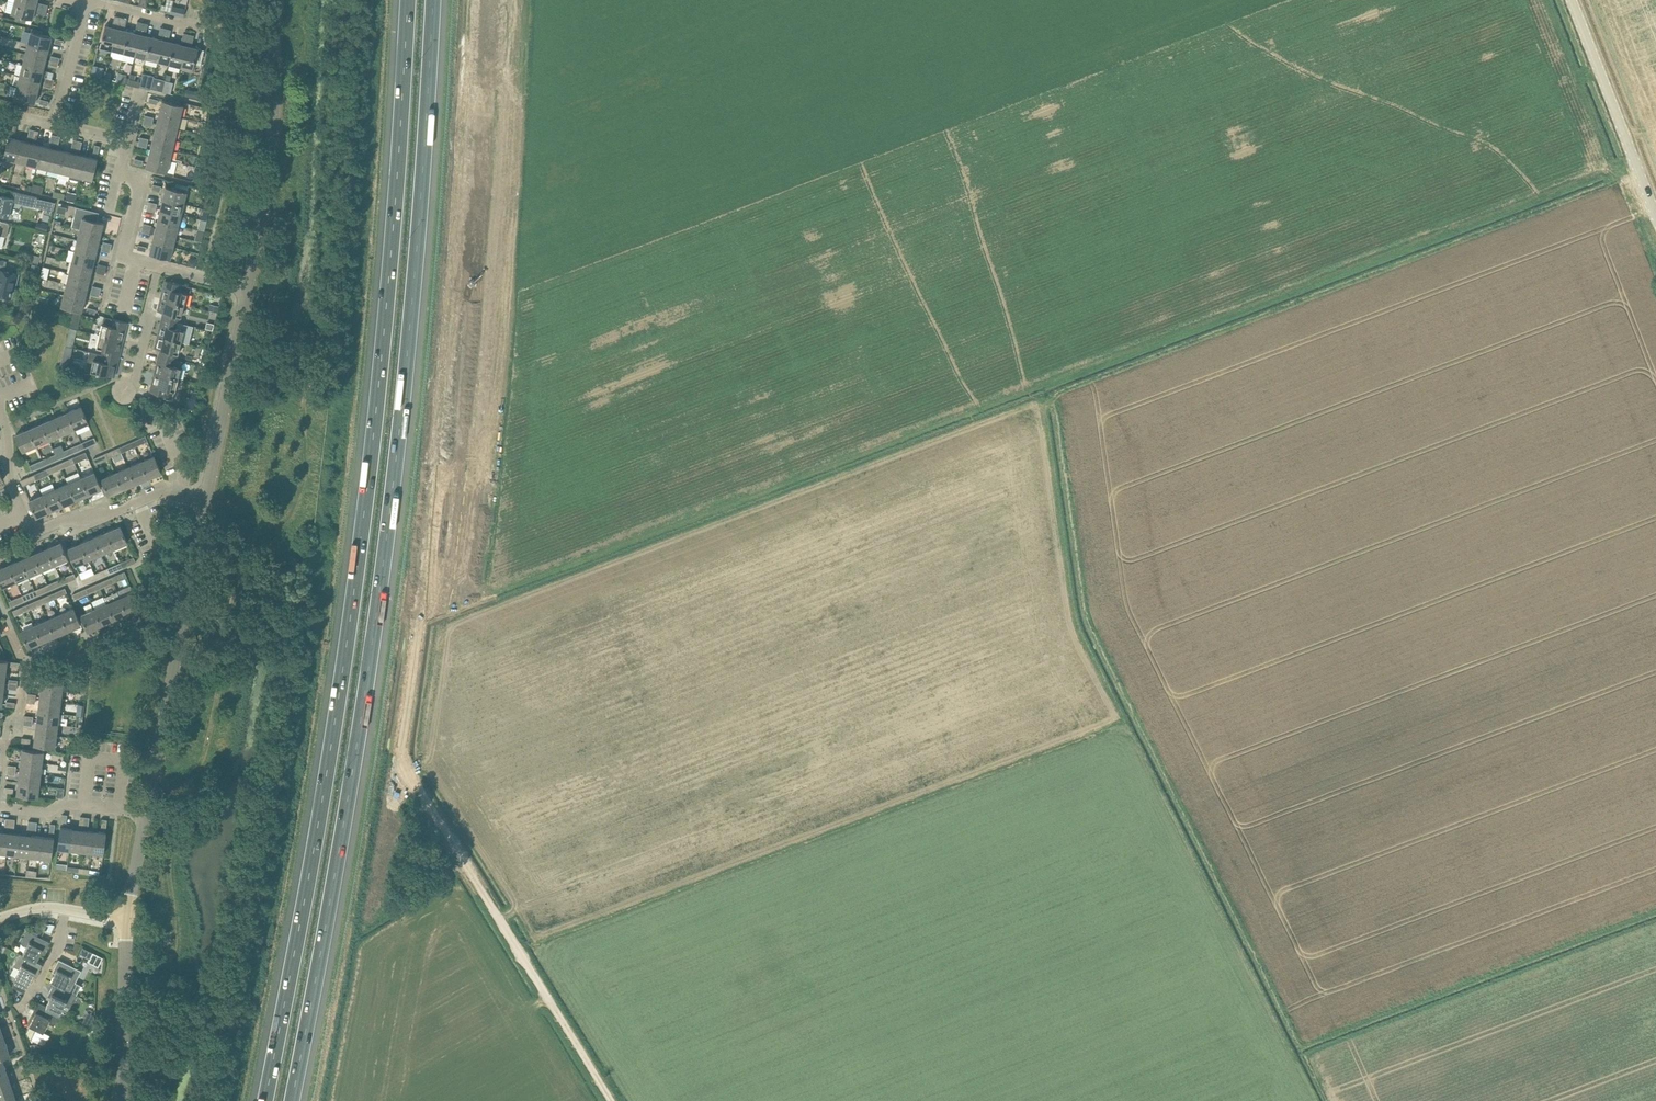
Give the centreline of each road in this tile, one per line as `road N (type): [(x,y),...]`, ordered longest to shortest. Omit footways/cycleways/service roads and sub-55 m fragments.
road 1 (motorway): [(295,1100),(389,540),(415,307),(435,0)]
road 2 (motorway): [(404,0),(371,423),(308,872),(266,1100)]
road 3 (unclassified): [(610,1100),(407,770)]
road 4 (unclassified): [(148,814),(206,501)]
road 5 (residential): [(206,501),(171,493),(44,529),(32,525),(13,486),(0,409)]
road 6 (unclassified): [(247,289),(275,150),(273,0)]
road 7 (tertiary): [(1655,209),(1575,0)]
road 8 (unclassified): [(206,501),(247,289)]
road 9 (residential): [(0,602),(26,664),(0,806)]
road 10 (residential): [(127,140),(60,120),(82,7)]
road 11 (unclassified): [(122,1100),(127,920)]
road 12 (residential): [(158,267),(122,259),(138,189),(118,176),(127,140)]
road 13 (residential): [(0,807),(44,813),(60,804),(148,814)]
road 14 (residential): [(124,394),(135,385),(158,267)]
road 15 (residential): [(203,30),(94,4),(82,7)]

